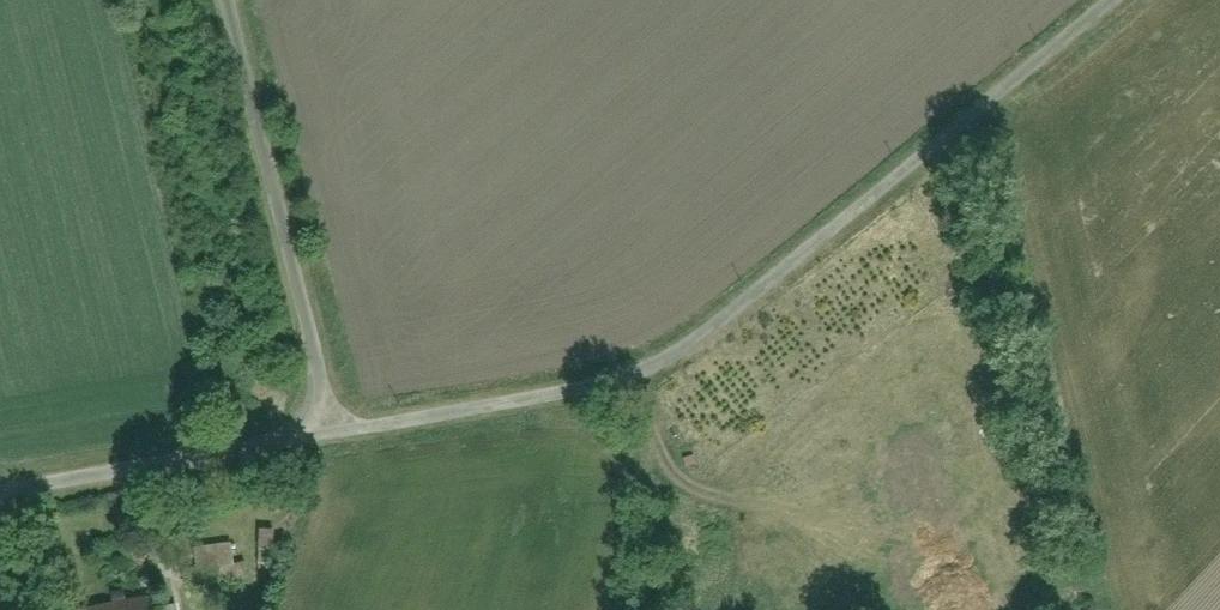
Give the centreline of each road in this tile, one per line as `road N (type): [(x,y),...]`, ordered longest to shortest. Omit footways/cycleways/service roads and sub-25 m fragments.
road 1 (unclassified): [(0,485),(606,387),(643,374),(701,342),(1127,0)]
road 2 (track): [(334,431),(226,0)]

